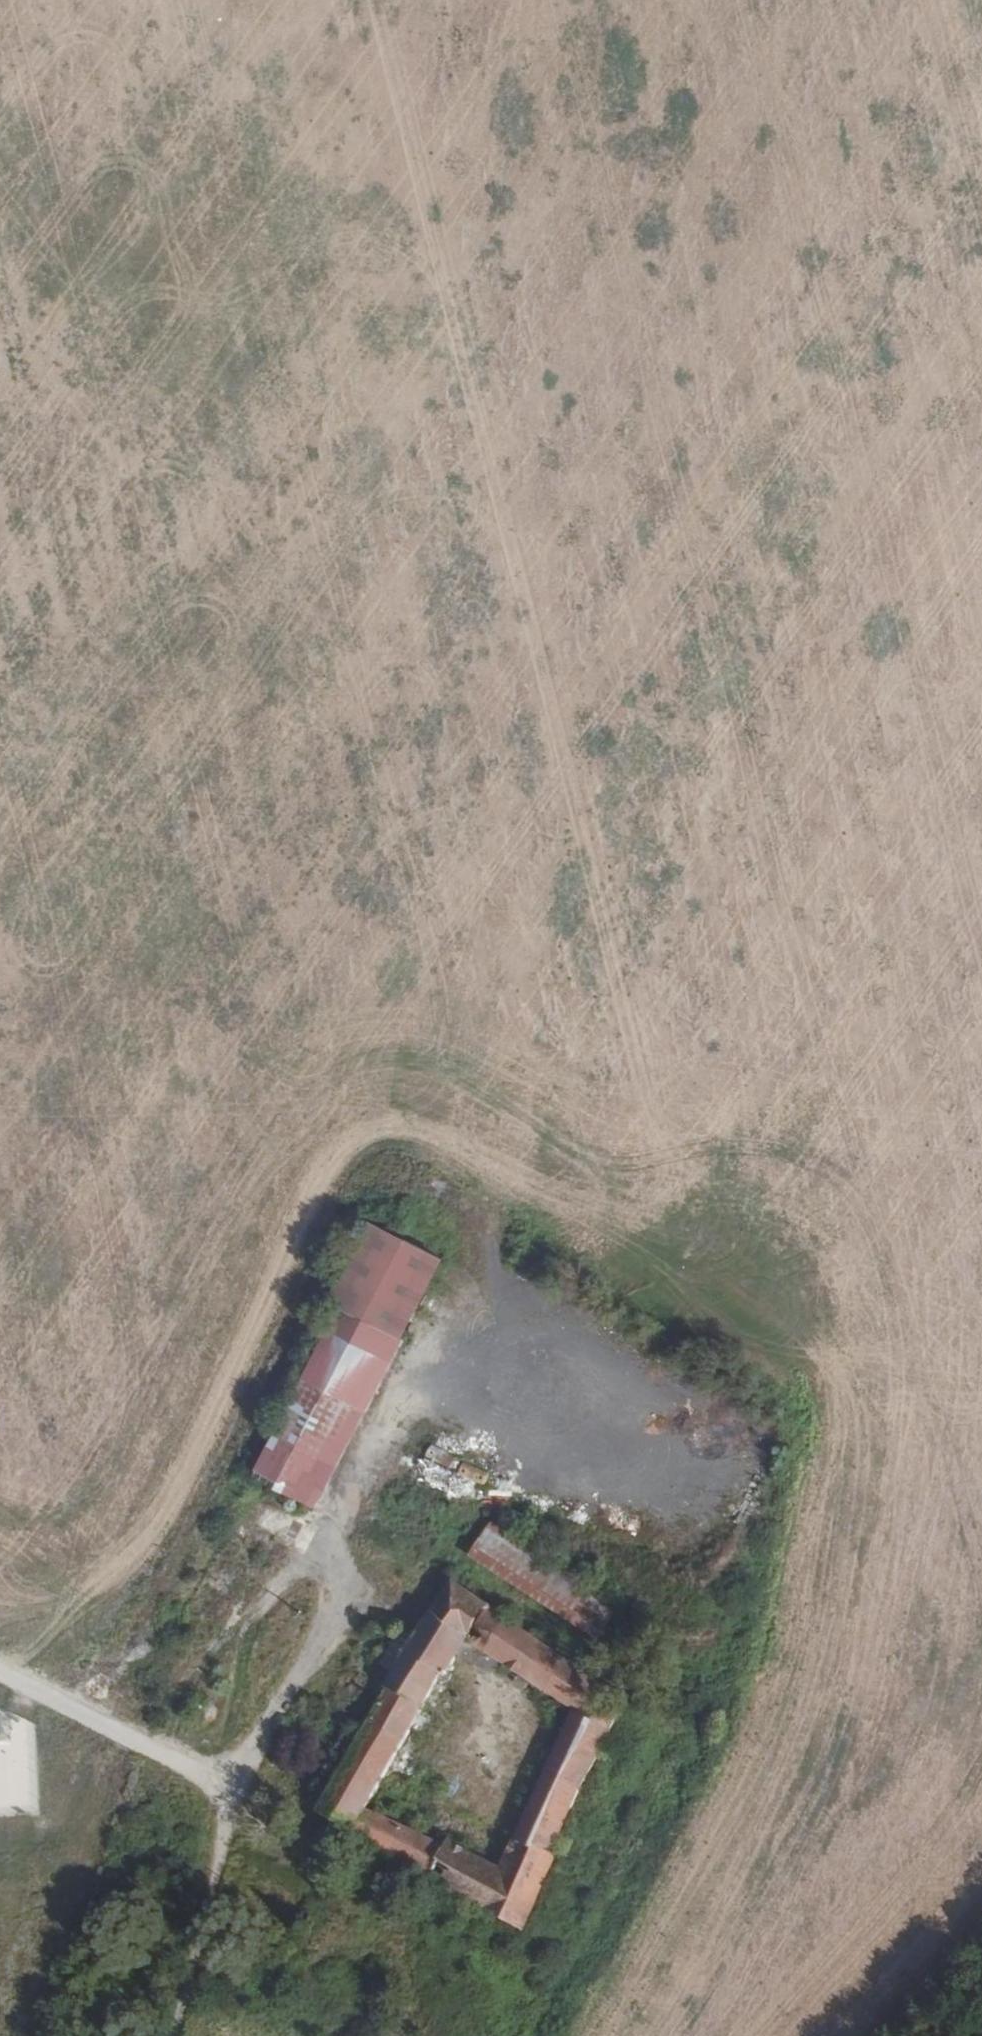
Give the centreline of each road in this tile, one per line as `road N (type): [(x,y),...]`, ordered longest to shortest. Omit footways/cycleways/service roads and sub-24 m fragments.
road 1 (track): [(99,1725),(358,1215),(391,1197),(427,1201),(450,1217),(471,1270),(470,1322),(333,1580)]
road 2 (unclassified): [(0,1679),(238,1799)]

